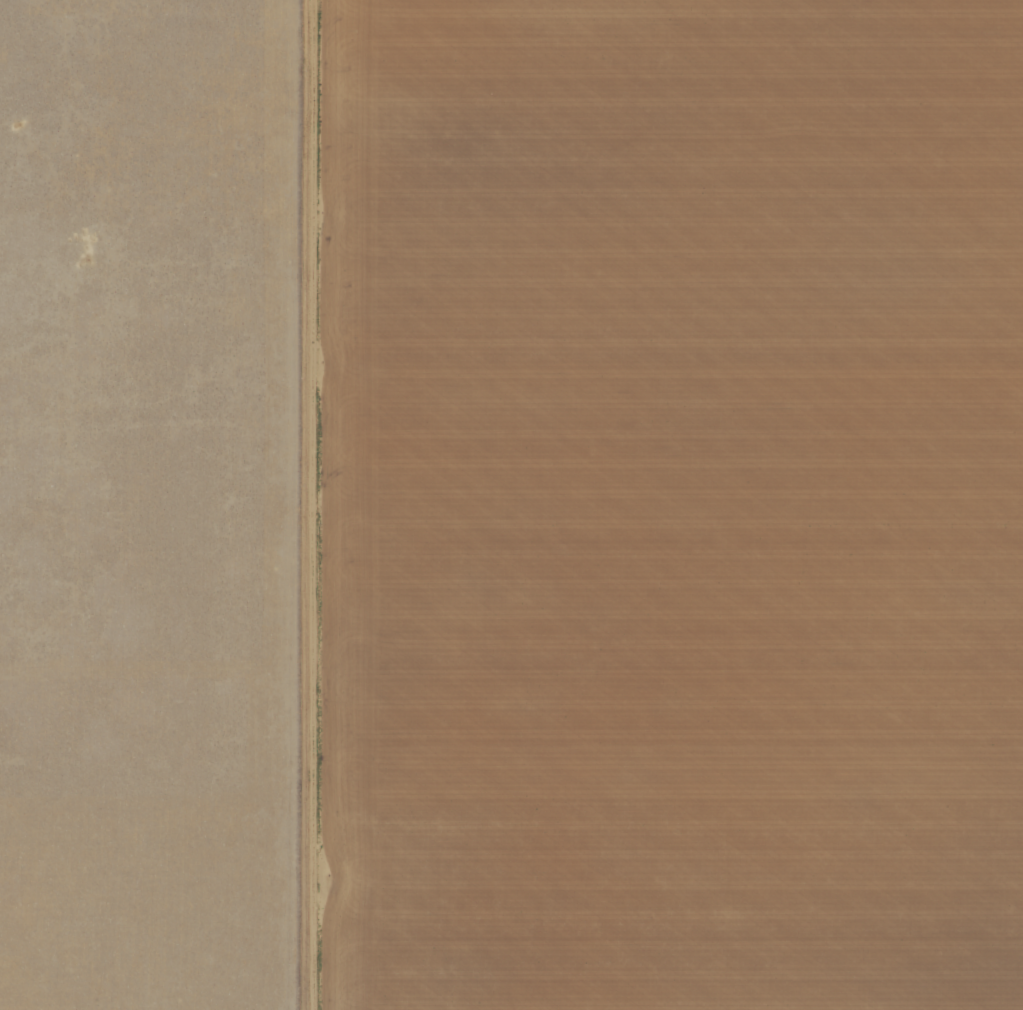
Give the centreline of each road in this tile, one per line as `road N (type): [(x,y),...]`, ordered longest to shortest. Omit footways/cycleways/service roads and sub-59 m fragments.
road 1 (residential): [(316,1009),(315,0)]

